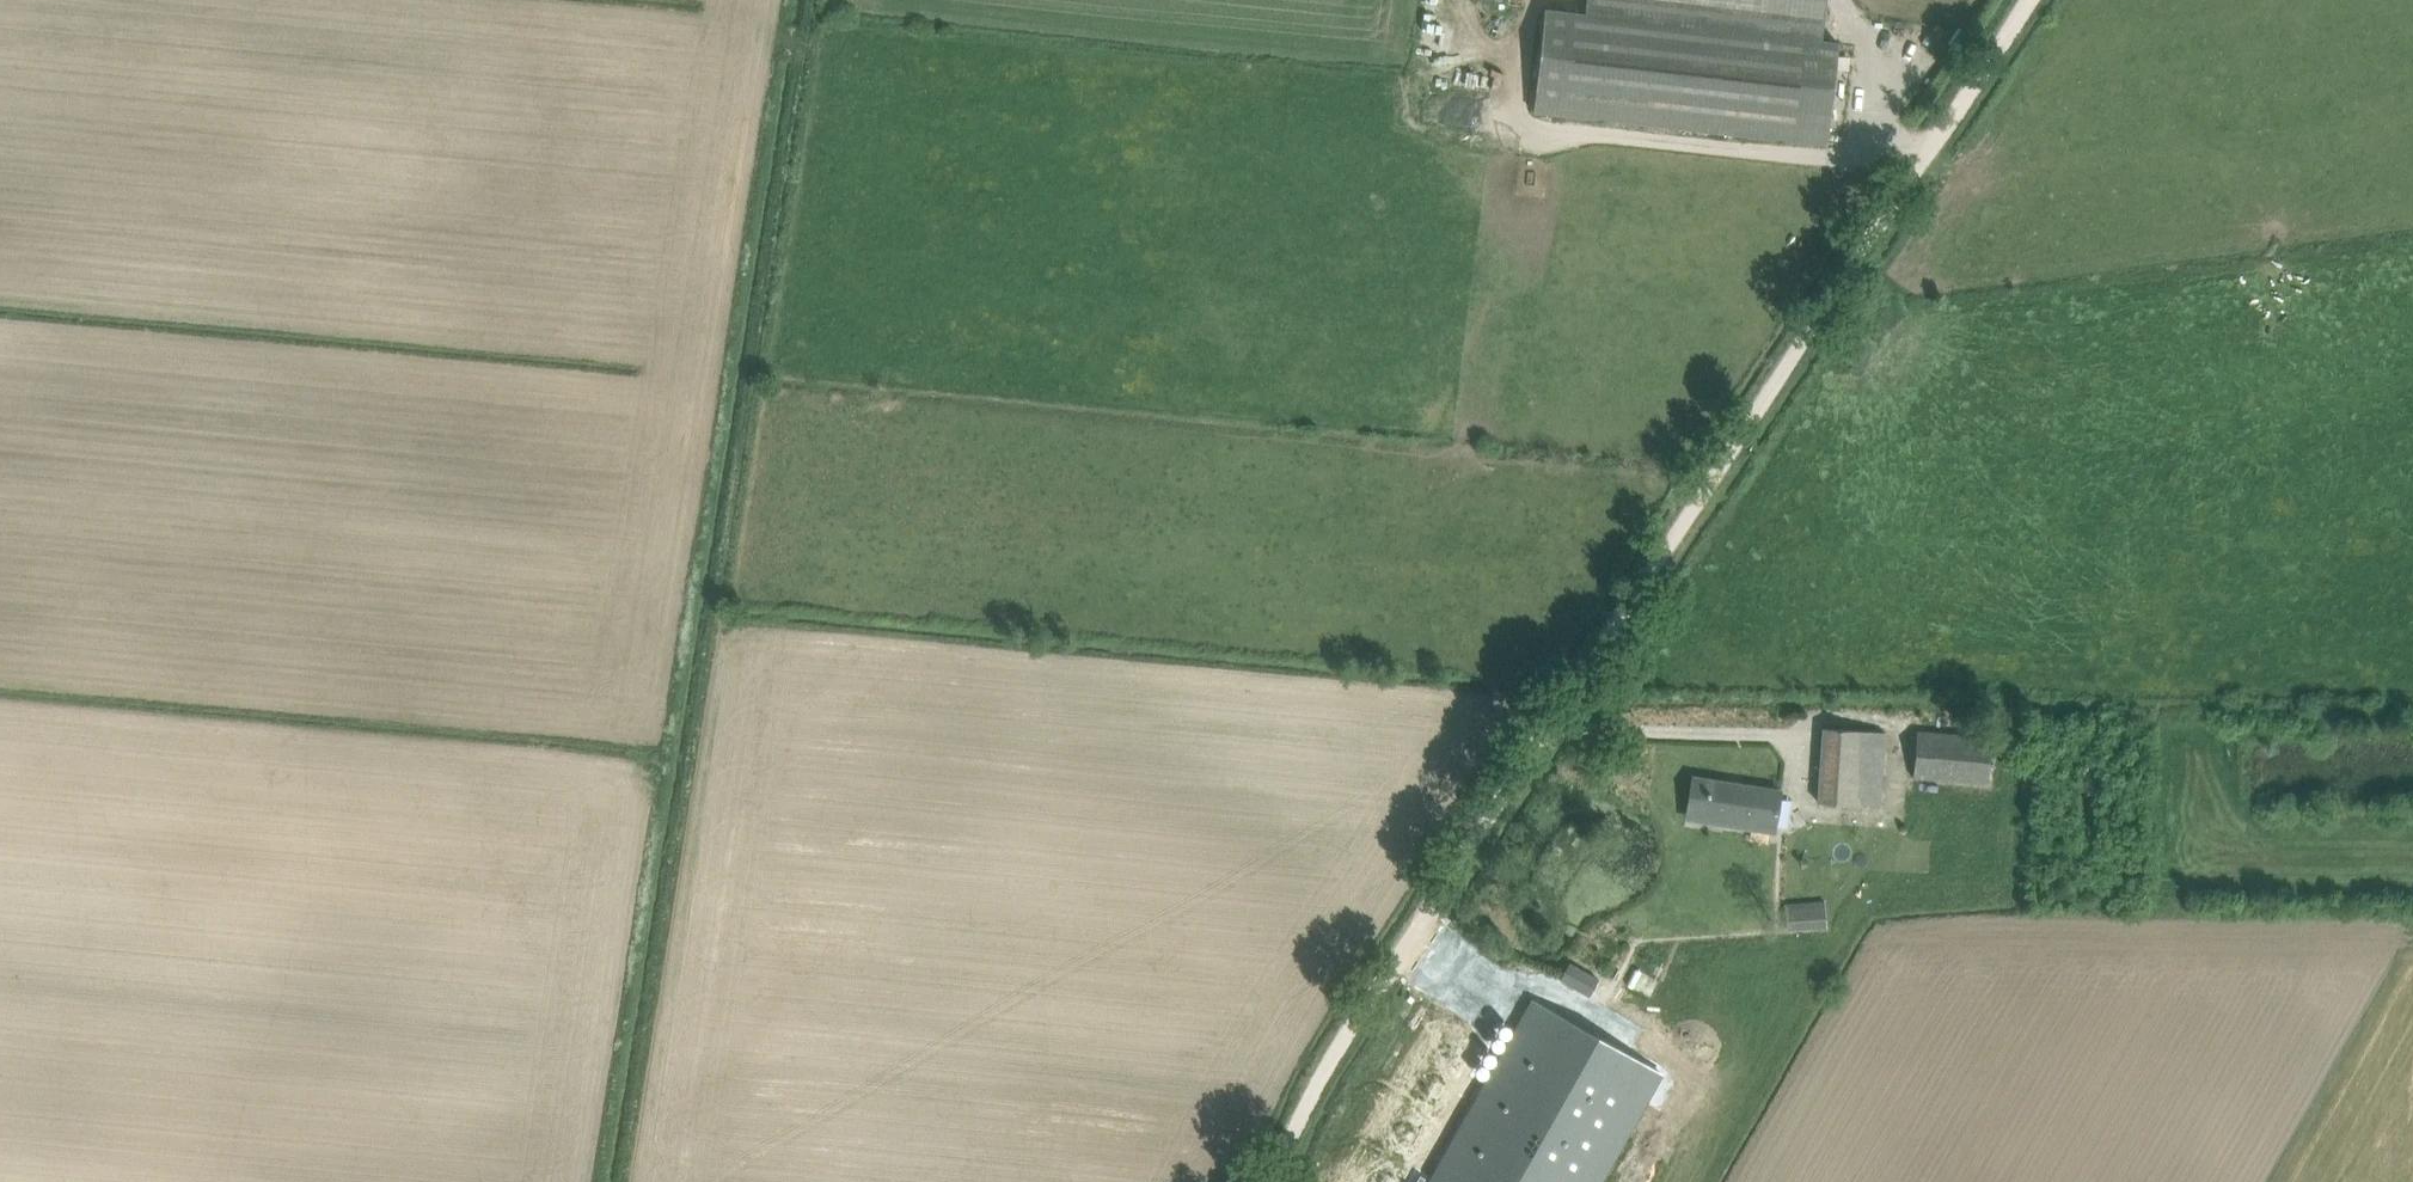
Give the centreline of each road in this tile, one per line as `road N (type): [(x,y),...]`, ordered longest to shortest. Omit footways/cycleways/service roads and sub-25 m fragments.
road 1 (track): [(2023,0),(1819,323),(1422,905),(1269,1181)]

